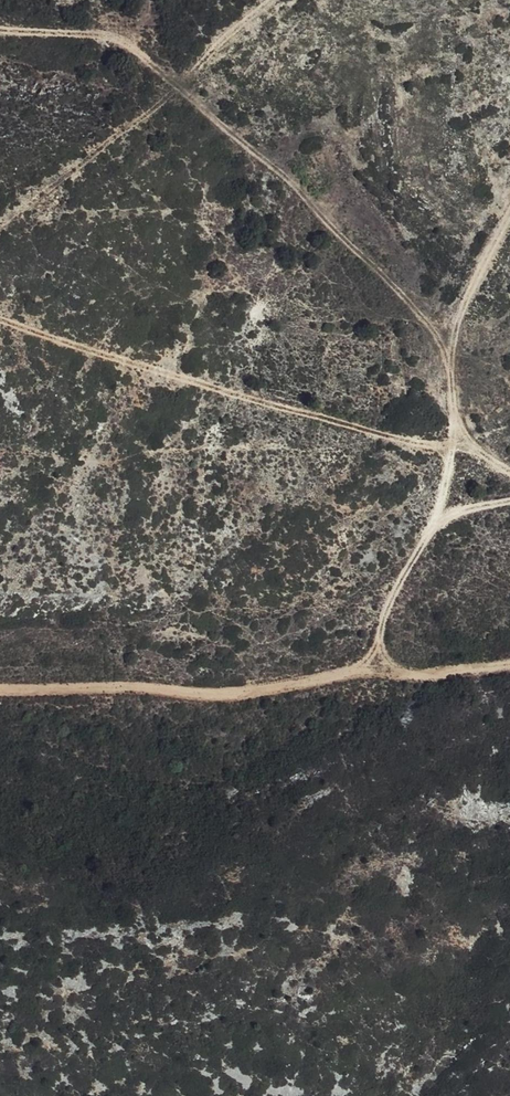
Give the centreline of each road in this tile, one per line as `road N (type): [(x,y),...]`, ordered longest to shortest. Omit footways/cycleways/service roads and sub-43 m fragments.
road 1 (track): [(0,26),(95,36),(133,49),(295,183),(403,294),(441,341),(456,378)]
road 2 (track): [(509,215),(458,334),(452,446),(437,519),(383,625),(387,659),(400,667),(427,675),(509,668)]
road 3 (track): [(509,471),(452,446),(387,436),(0,317)]
road 4 (track): [(0,693),(218,697),(387,659)]
road 5 (track): [(274,0),(208,53),(182,90),(0,229)]

